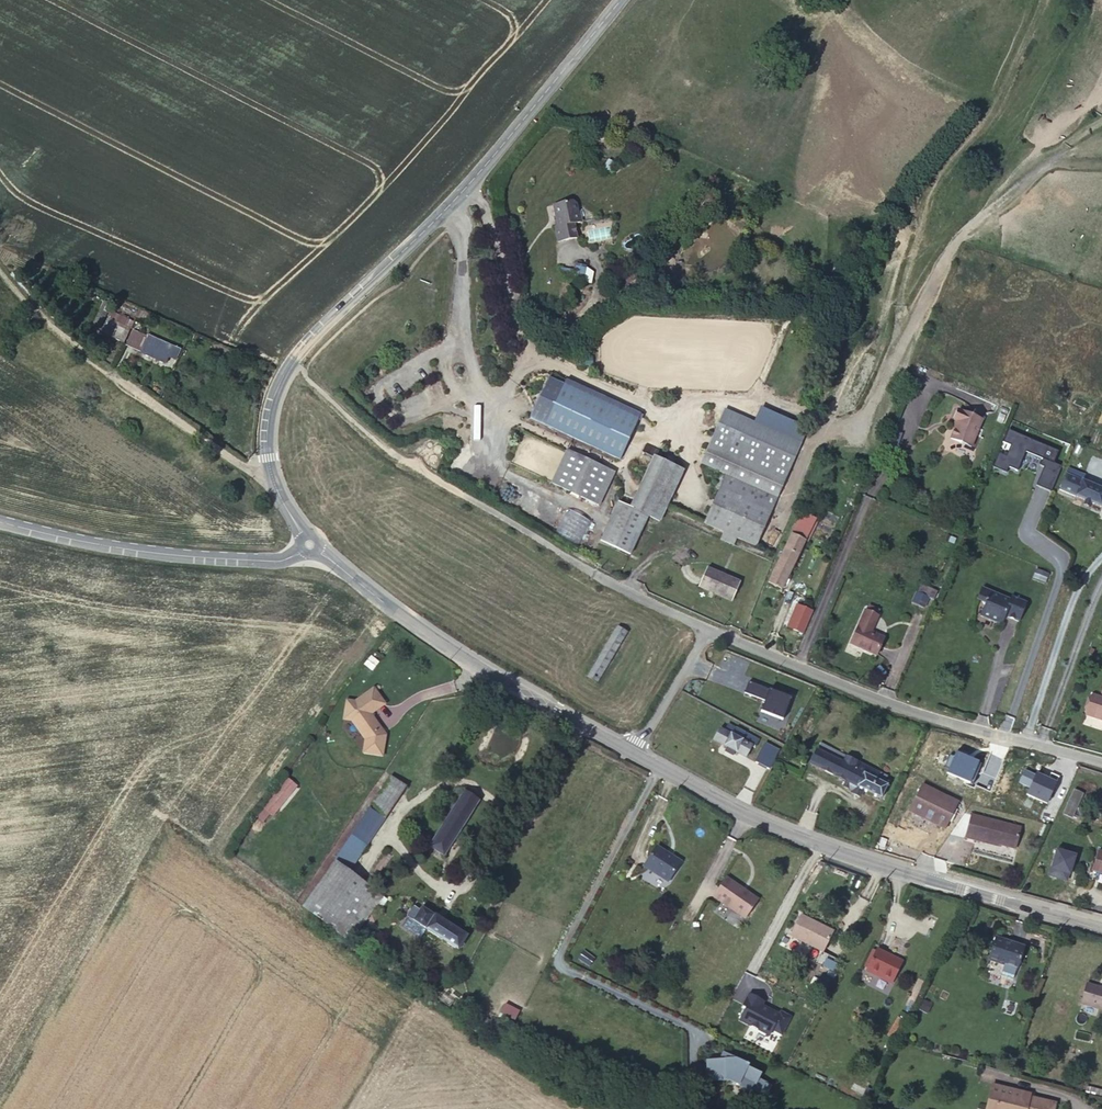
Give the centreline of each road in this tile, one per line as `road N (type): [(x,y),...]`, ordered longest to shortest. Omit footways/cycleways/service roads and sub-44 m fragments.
road 1 (tertiary): [(620,0),(522,126),(288,368),(269,415),(268,451),(276,487),(309,545)]
road 2 (track): [(770,539),(811,444),(875,401),(890,376),(955,240),(1067,142),(1101,121)]
road 3 (tertiary): [(626,750),(742,811),(880,864),(1101,927)]
road 4 (residential): [(707,631),(883,701),(1101,766)]
road 5 (tertiary): [(309,545),(422,633),(626,750)]
road 6 (unclassified): [(309,545),(280,561),(168,554),(0,522)]
road 7 (track): [(391,450),(574,561)]
road 8 (unclassified): [(574,561),(707,631)]
road 9 (residential): [(626,750),(707,631)]

